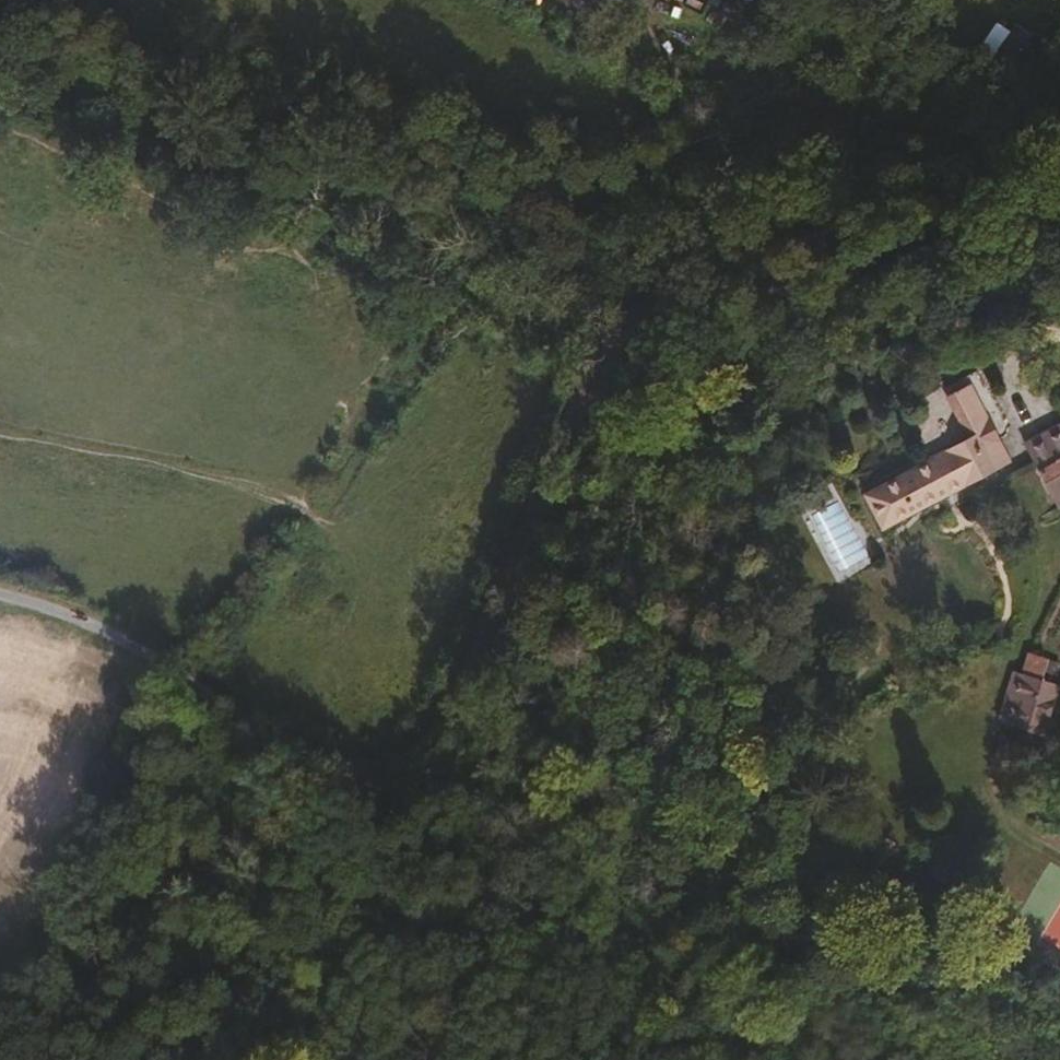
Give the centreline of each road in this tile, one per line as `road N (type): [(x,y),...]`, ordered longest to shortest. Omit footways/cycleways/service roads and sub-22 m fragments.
road 1 (track): [(0,595),(101,629),(416,774),(490,595),(637,296),(999,176),(1059,136)]
road 2 (track): [(416,774),(475,1030),(468,1059)]

